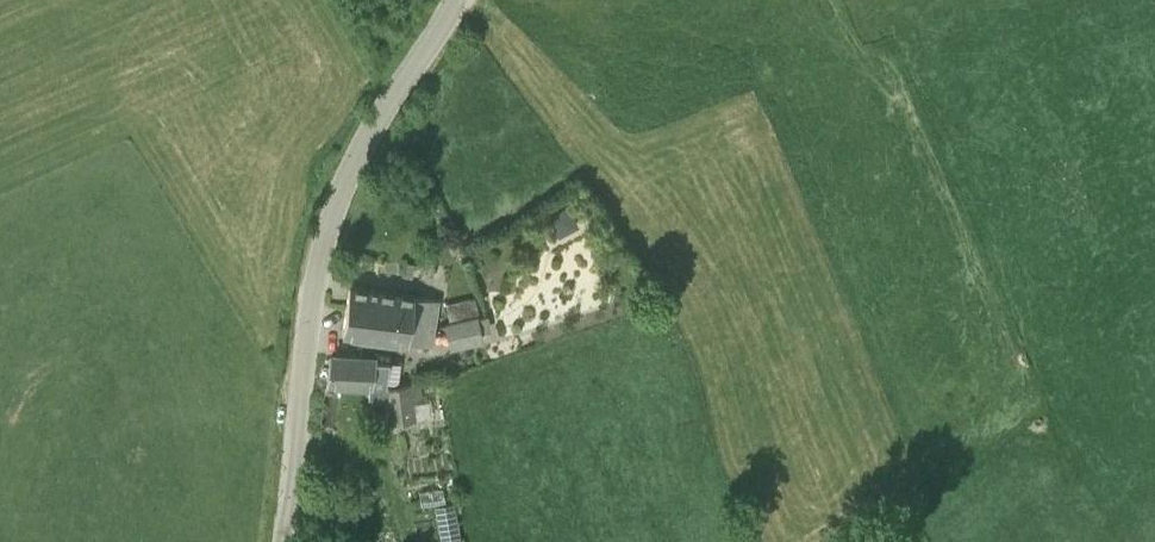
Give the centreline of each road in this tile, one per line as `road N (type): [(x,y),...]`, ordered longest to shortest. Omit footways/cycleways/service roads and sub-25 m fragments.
road 1 (unclassified): [(284,541),(308,309),(323,242),(358,153),(454,0)]

